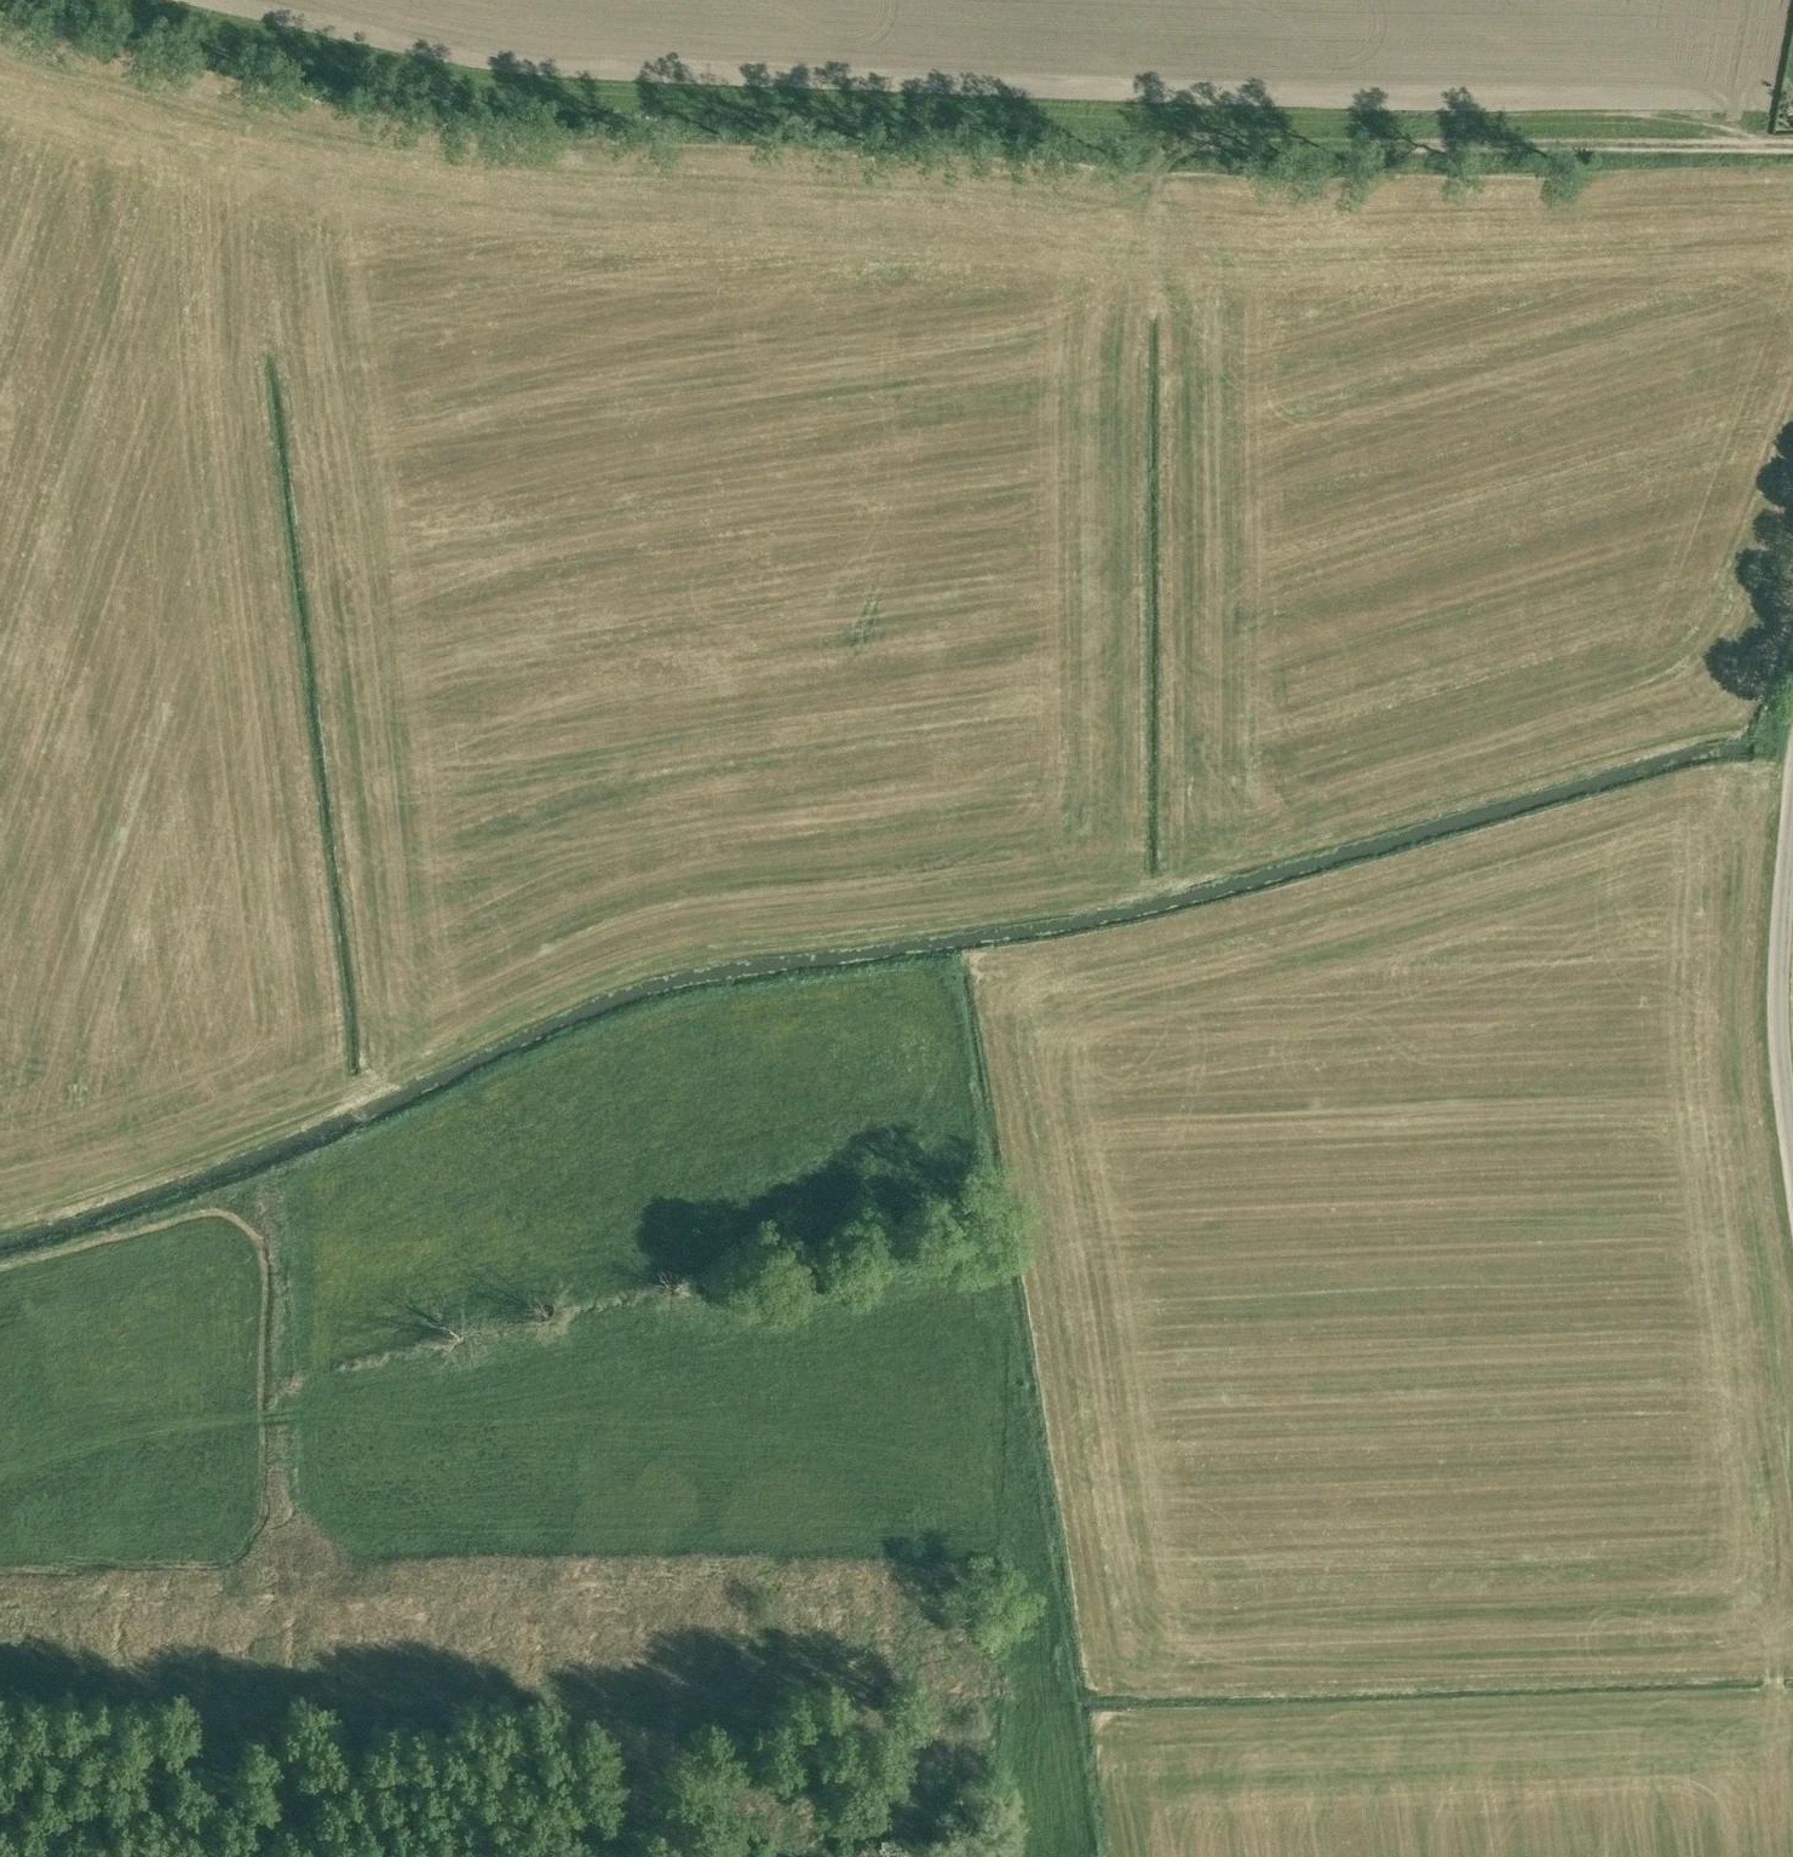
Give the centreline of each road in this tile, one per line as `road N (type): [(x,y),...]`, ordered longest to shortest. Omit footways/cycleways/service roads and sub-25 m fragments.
road 1 (unclassified): [(1792,1122),(1780,987),(1792,862)]

